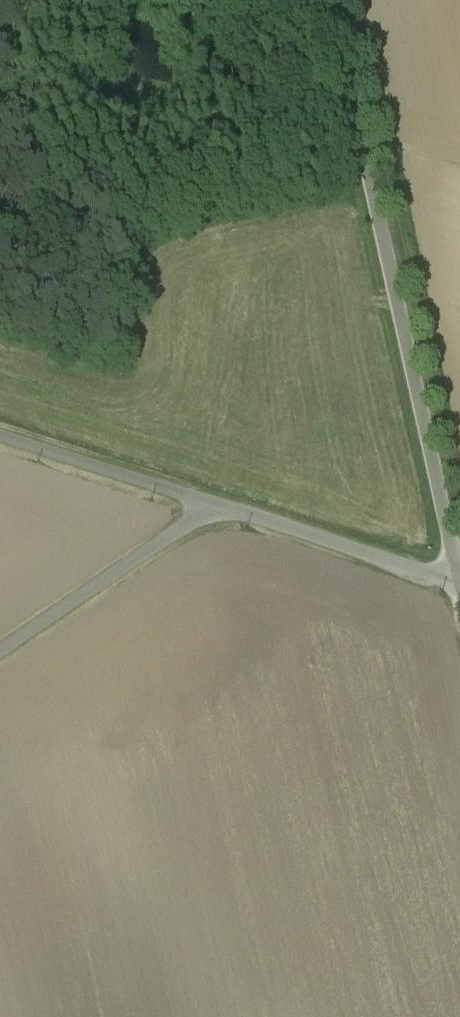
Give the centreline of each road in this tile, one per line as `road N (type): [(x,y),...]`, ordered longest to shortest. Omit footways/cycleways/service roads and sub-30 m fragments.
road 1 (unclassified): [(329,0),(457,583)]
road 2 (unclassified): [(218,505),(0,653)]
road 3 (unclassified): [(457,583),(218,505)]
road 4 (unclassified): [(218,505),(0,435)]

